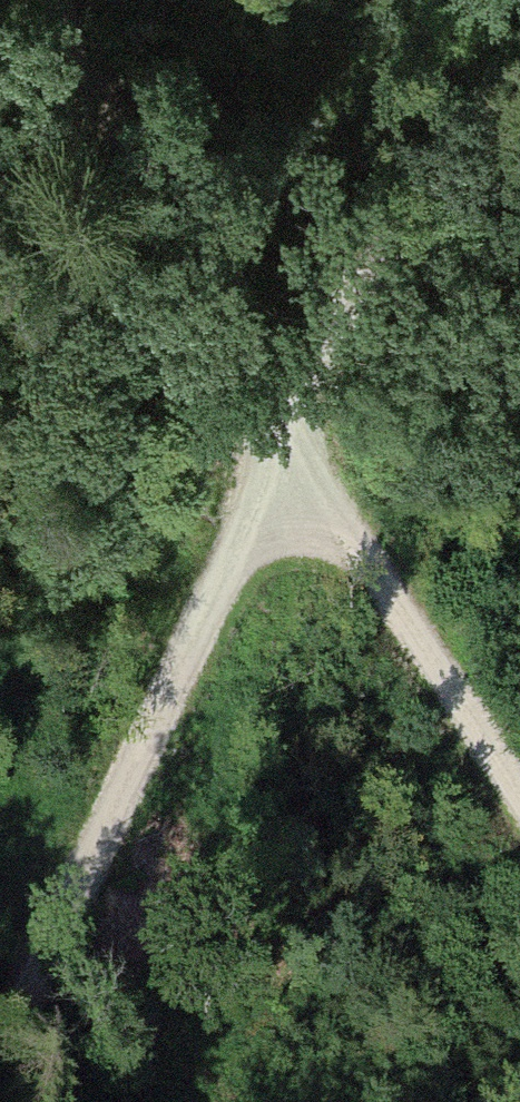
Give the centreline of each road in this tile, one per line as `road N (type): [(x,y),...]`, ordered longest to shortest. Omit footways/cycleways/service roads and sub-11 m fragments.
road 1 (track): [(519,116),(275,410),(40,803),(0,899)]
road 2 (track): [(519,787),(275,410),(35,0)]

